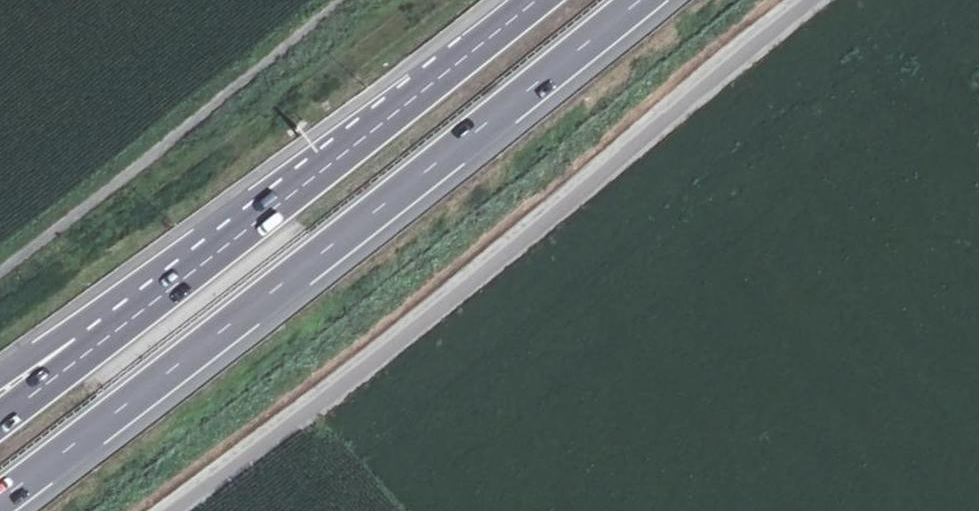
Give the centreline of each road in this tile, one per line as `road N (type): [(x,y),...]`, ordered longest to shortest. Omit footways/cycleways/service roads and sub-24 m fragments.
road 1 (unclassified): [(794,0),(145,510)]
road 2 (motorway): [(0,500),(642,0)]
road 3 (motorway): [(324,167),(0,416)]
road 4 (motorway): [(324,167),(0,378)]
road 5 (motorway): [(536,0),(324,167)]

